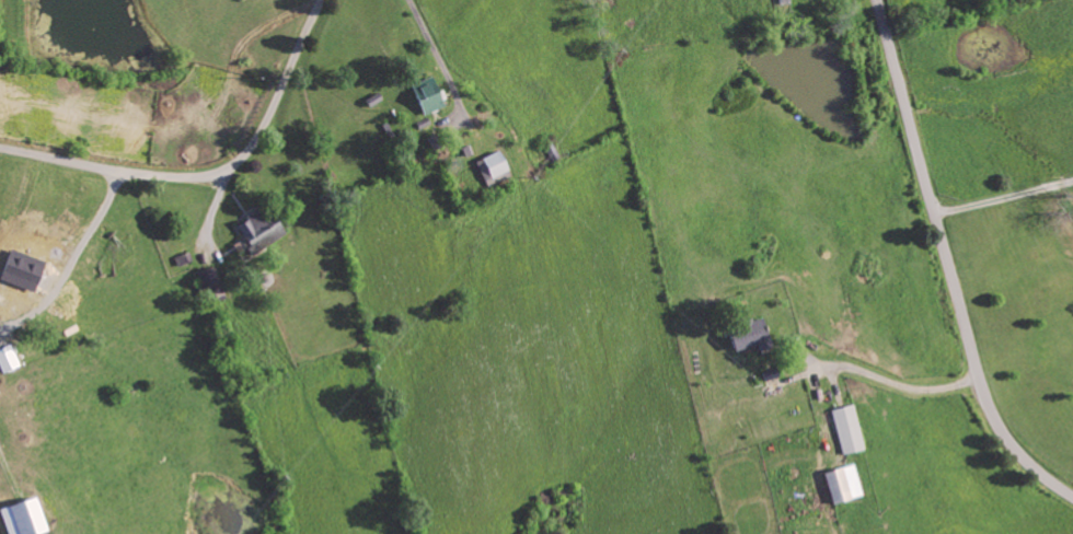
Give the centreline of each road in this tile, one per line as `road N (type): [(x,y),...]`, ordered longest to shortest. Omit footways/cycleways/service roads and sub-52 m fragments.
road 1 (residential): [(1072,495),(1016,446),(992,408),(881,0)]
road 2 (residential): [(0,145),(173,174),(224,167),(252,146),(270,115),(323,0)]

